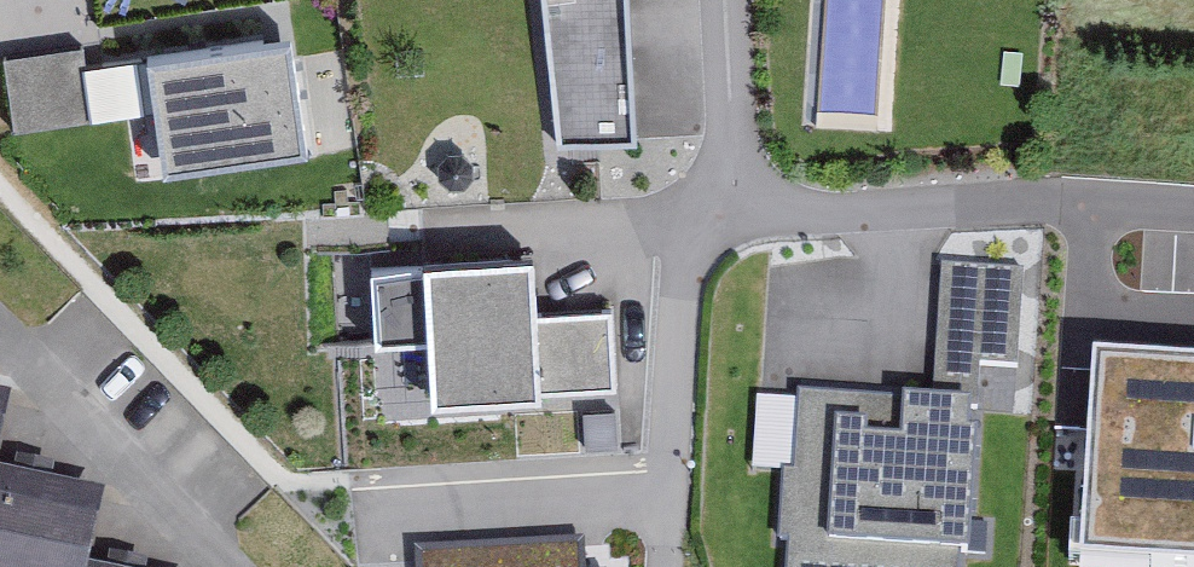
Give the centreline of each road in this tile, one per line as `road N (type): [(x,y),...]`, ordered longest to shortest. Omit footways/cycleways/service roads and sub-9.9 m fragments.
road 1 (residential): [(726,0),(738,216),(684,261),(674,345)]
road 2 (residential): [(231,566),(0,327)]

